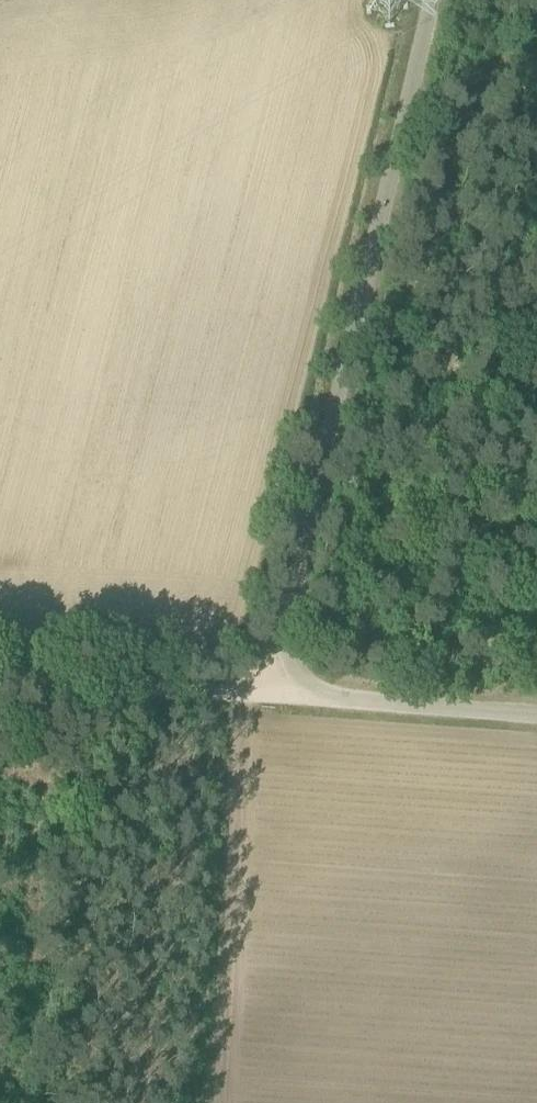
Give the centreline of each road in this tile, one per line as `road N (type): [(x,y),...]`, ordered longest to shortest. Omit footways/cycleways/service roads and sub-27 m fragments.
road 1 (unclassified): [(263,693),(434,0)]
road 2 (unclassified): [(263,693),(536,713)]
road 3 (track): [(0,679),(263,693)]
road 4 (track): [(536,340),(351,331)]

